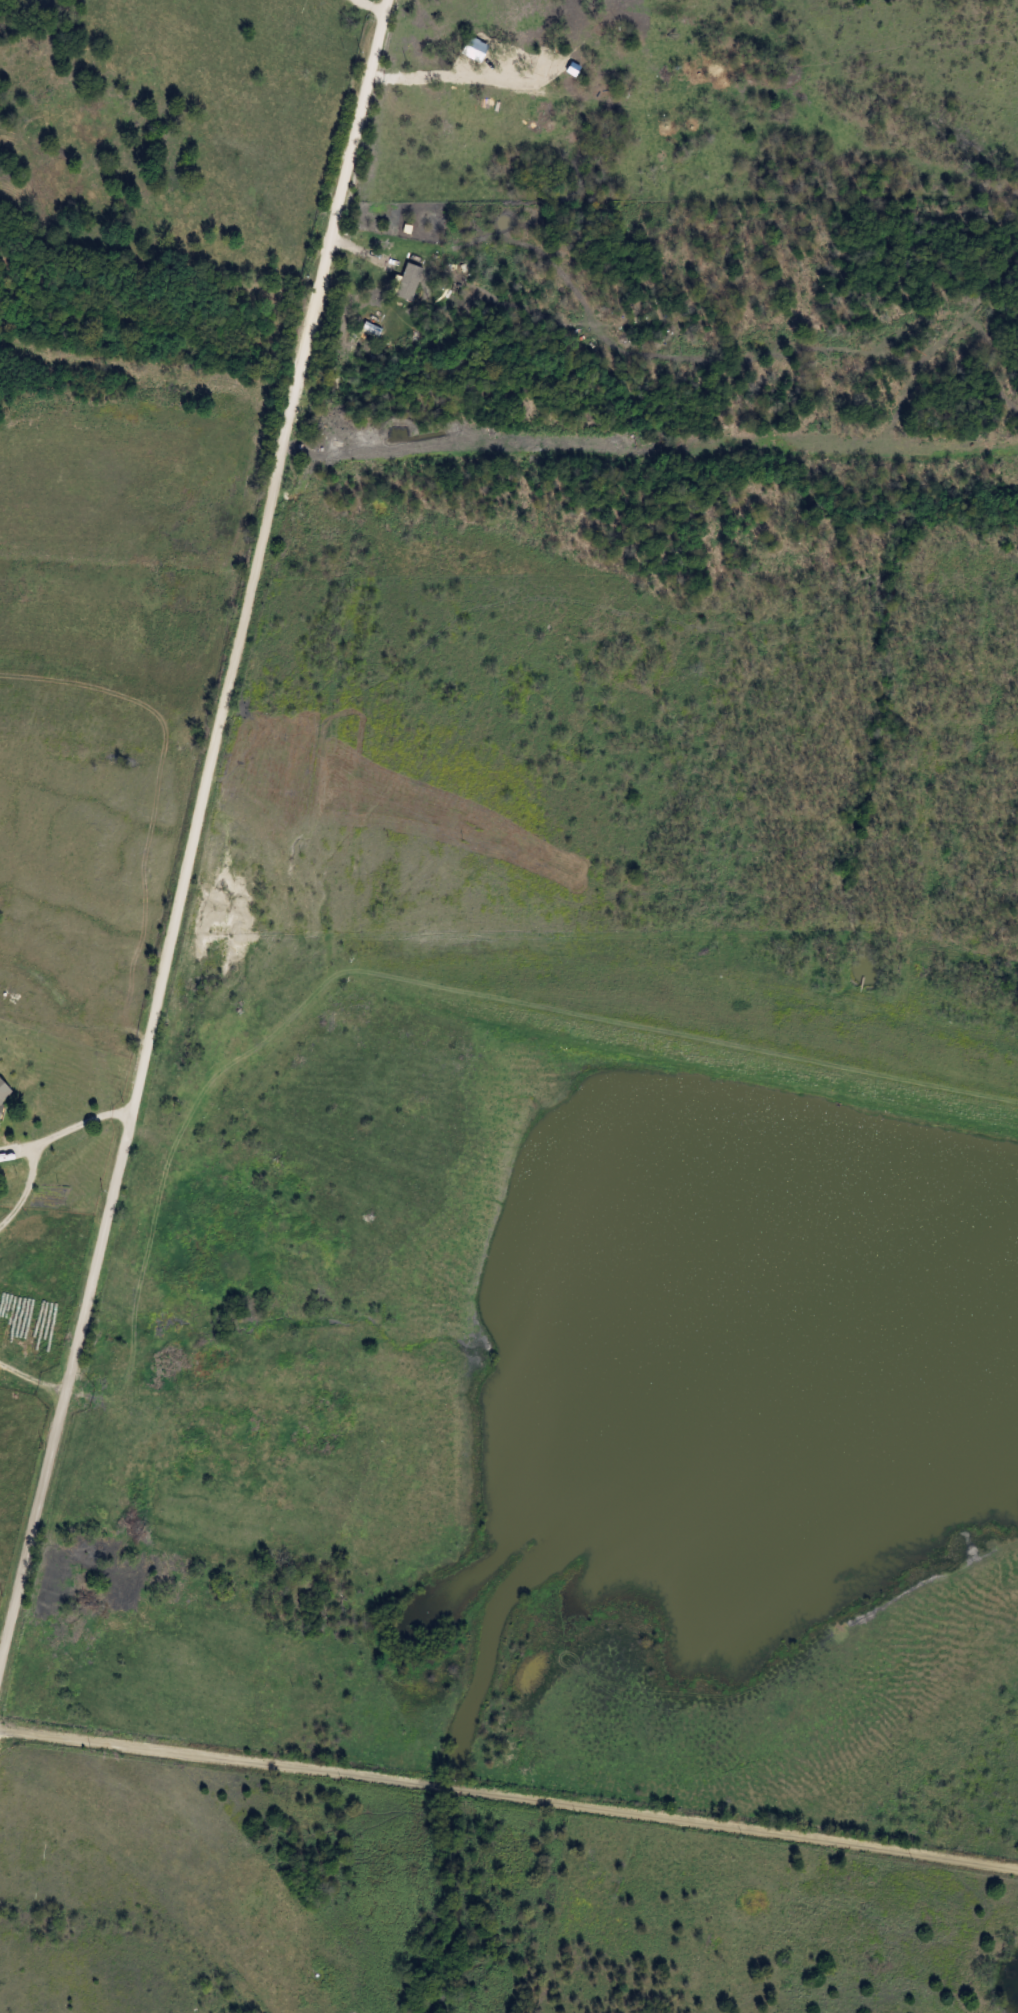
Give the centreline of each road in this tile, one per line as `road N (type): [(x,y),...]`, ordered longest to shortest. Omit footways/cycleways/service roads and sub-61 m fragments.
road 1 (residential): [(0,1661),(389,0)]
road 2 (residential): [(0,1734),(757,1825),(1017,1867)]
road 3 (residential): [(488,0),(497,63),(624,103)]
road 4 (residential): [(256,568),(75,558)]

